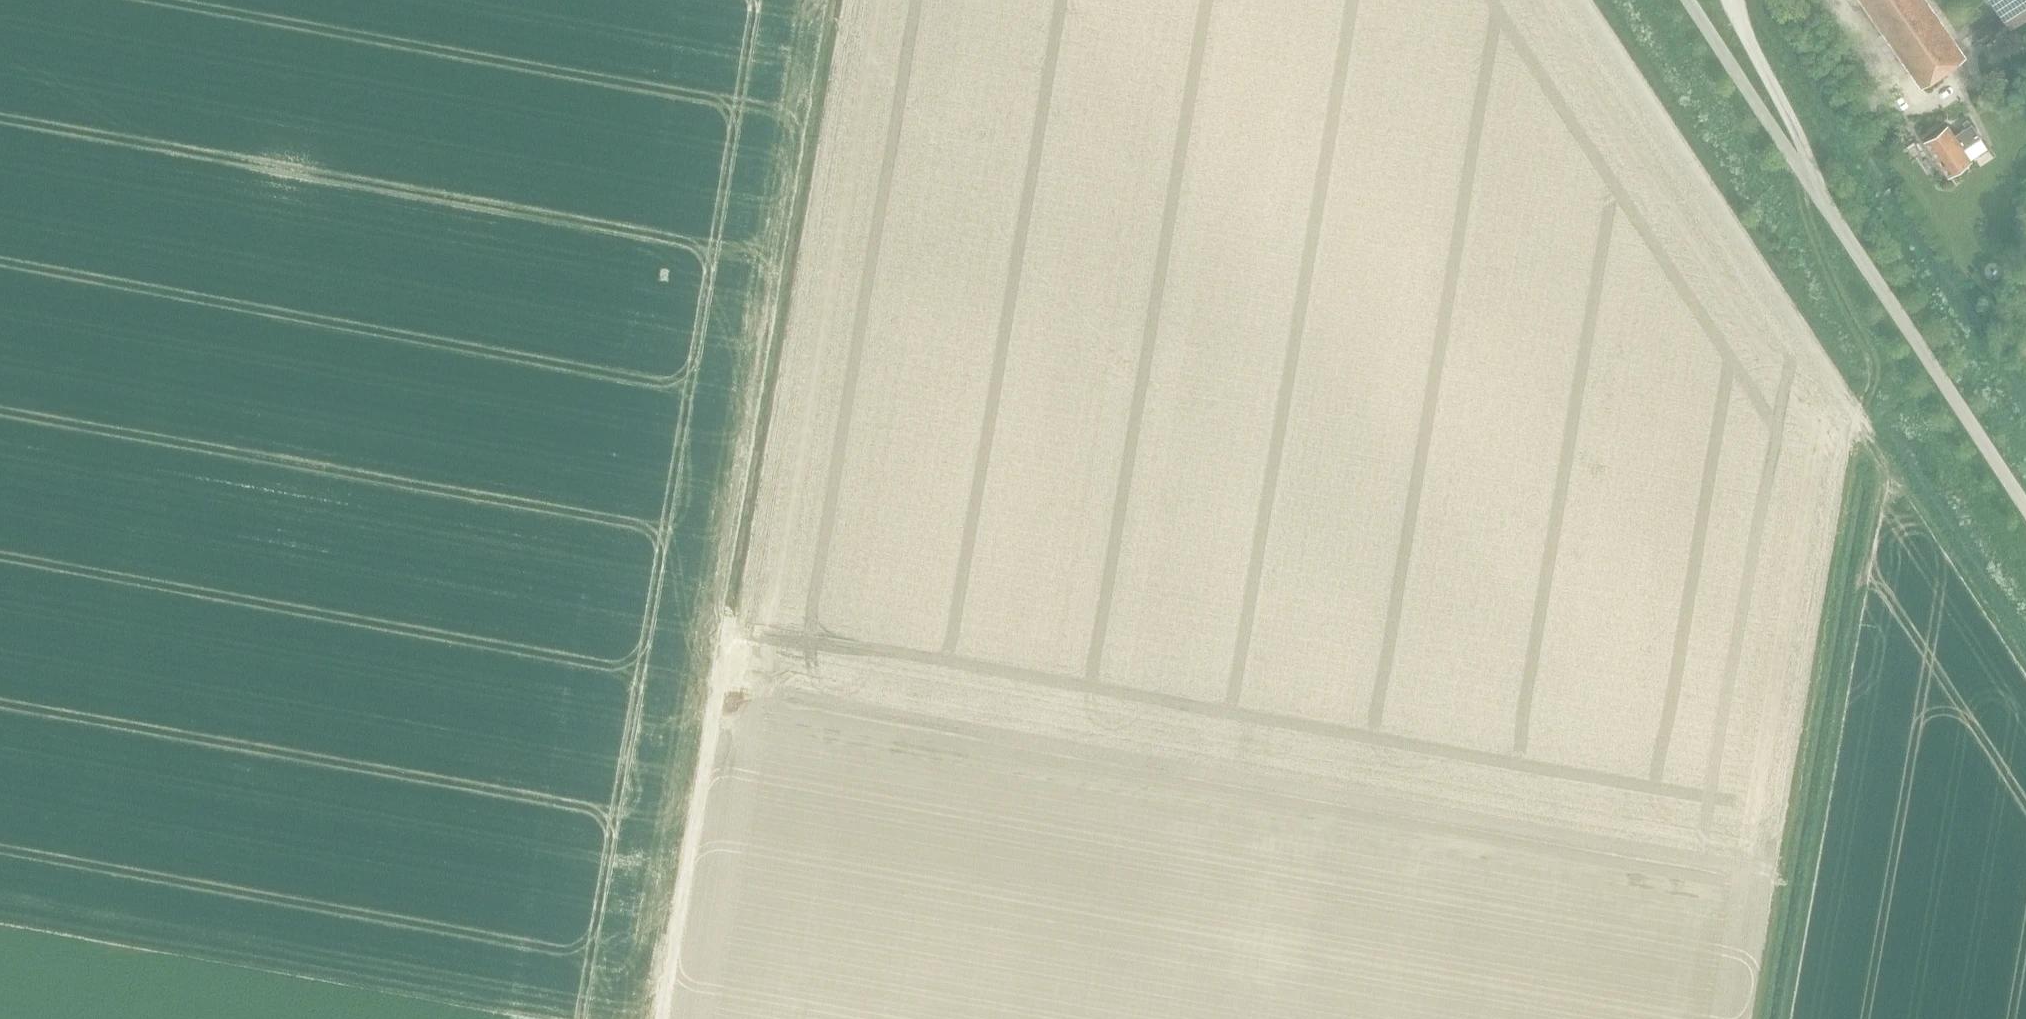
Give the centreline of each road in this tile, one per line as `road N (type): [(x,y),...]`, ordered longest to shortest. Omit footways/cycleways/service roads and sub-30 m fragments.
road 1 (track): [(656,1018),(833,0)]
road 2 (unclassified): [(2025,505),(1812,179)]
road 3 (unclassified): [(1812,179),(1691,0)]
road 4 (residential): [(1737,0),(1810,152),(1812,179)]

